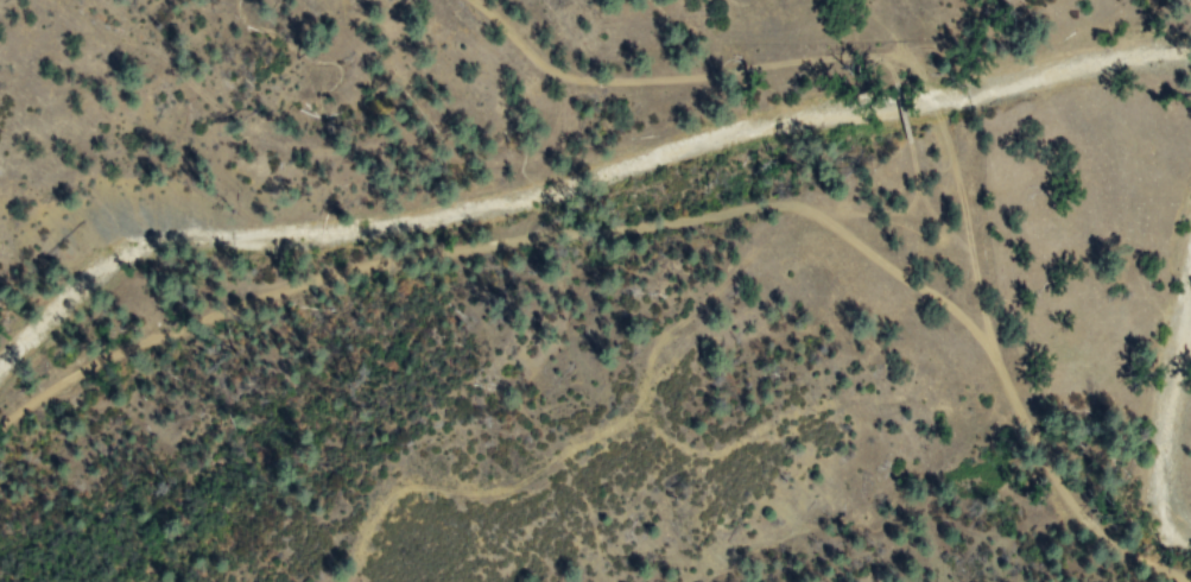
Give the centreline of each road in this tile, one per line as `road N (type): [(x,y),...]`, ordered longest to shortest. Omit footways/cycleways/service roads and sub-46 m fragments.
road 1 (track): [(1000,352),(860,230),(817,204),(695,234),(552,233),(283,354),(220,398),(103,514),(0,561)]
road 2 (track): [(1000,352),(938,119),(914,67),(900,57),(844,53),(684,76),(590,80),(540,61),(475,0)]
road 3 (track): [(1163,581),(1026,413),(1000,352)]

